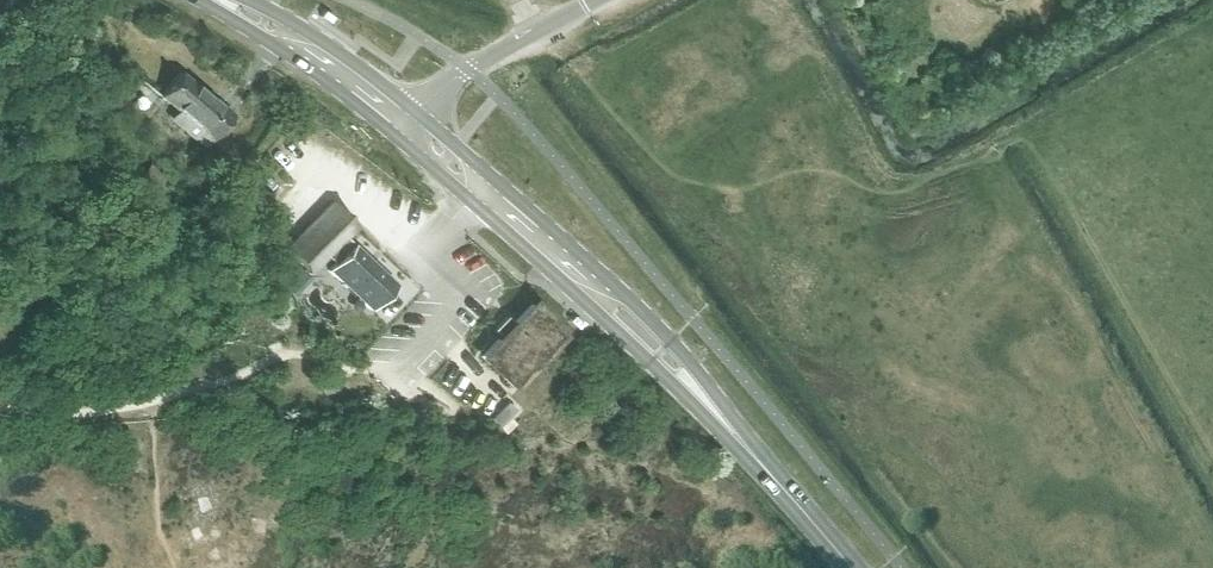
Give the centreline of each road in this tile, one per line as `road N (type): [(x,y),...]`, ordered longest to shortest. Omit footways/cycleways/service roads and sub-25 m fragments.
road 1 (secondary): [(780,486),(695,370),(614,287),(537,211),(415,115)]
road 2 (secondary): [(397,137),(591,303),(780,486)]
road 3 (secondary): [(198,0),(397,137)]
road 4 (unclassified): [(415,115),(466,67),(597,0)]
road 5 (secondary): [(415,115),(236,0)]

